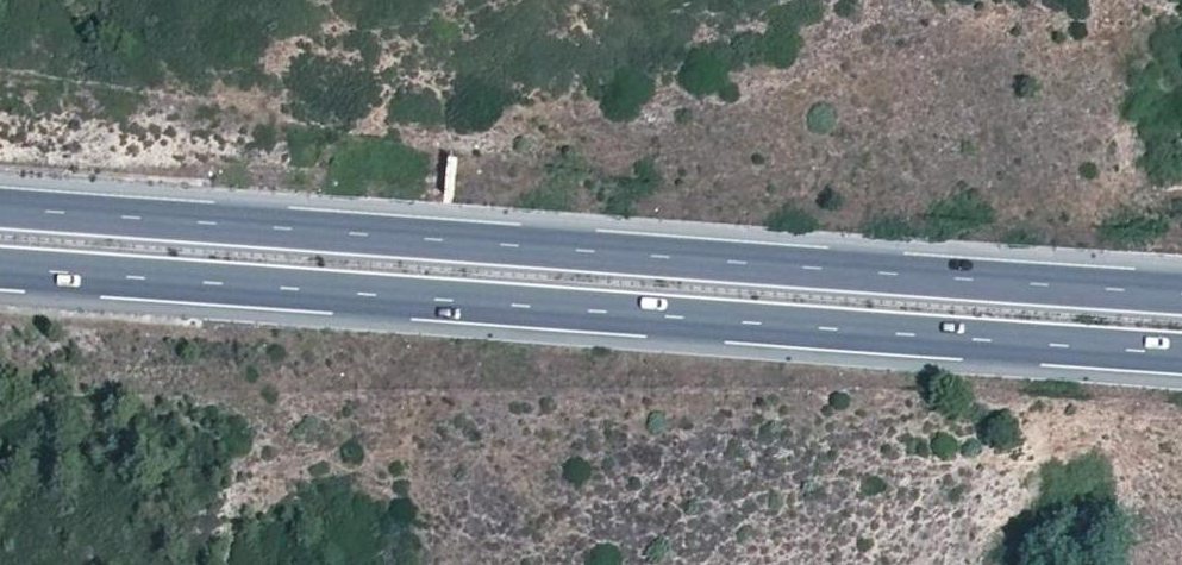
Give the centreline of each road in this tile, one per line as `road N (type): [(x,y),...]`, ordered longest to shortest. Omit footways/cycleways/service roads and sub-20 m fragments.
road 1 (motorway): [(1181,295),(0,207)]
road 2 (motorway): [(0,268),(1181,354)]

